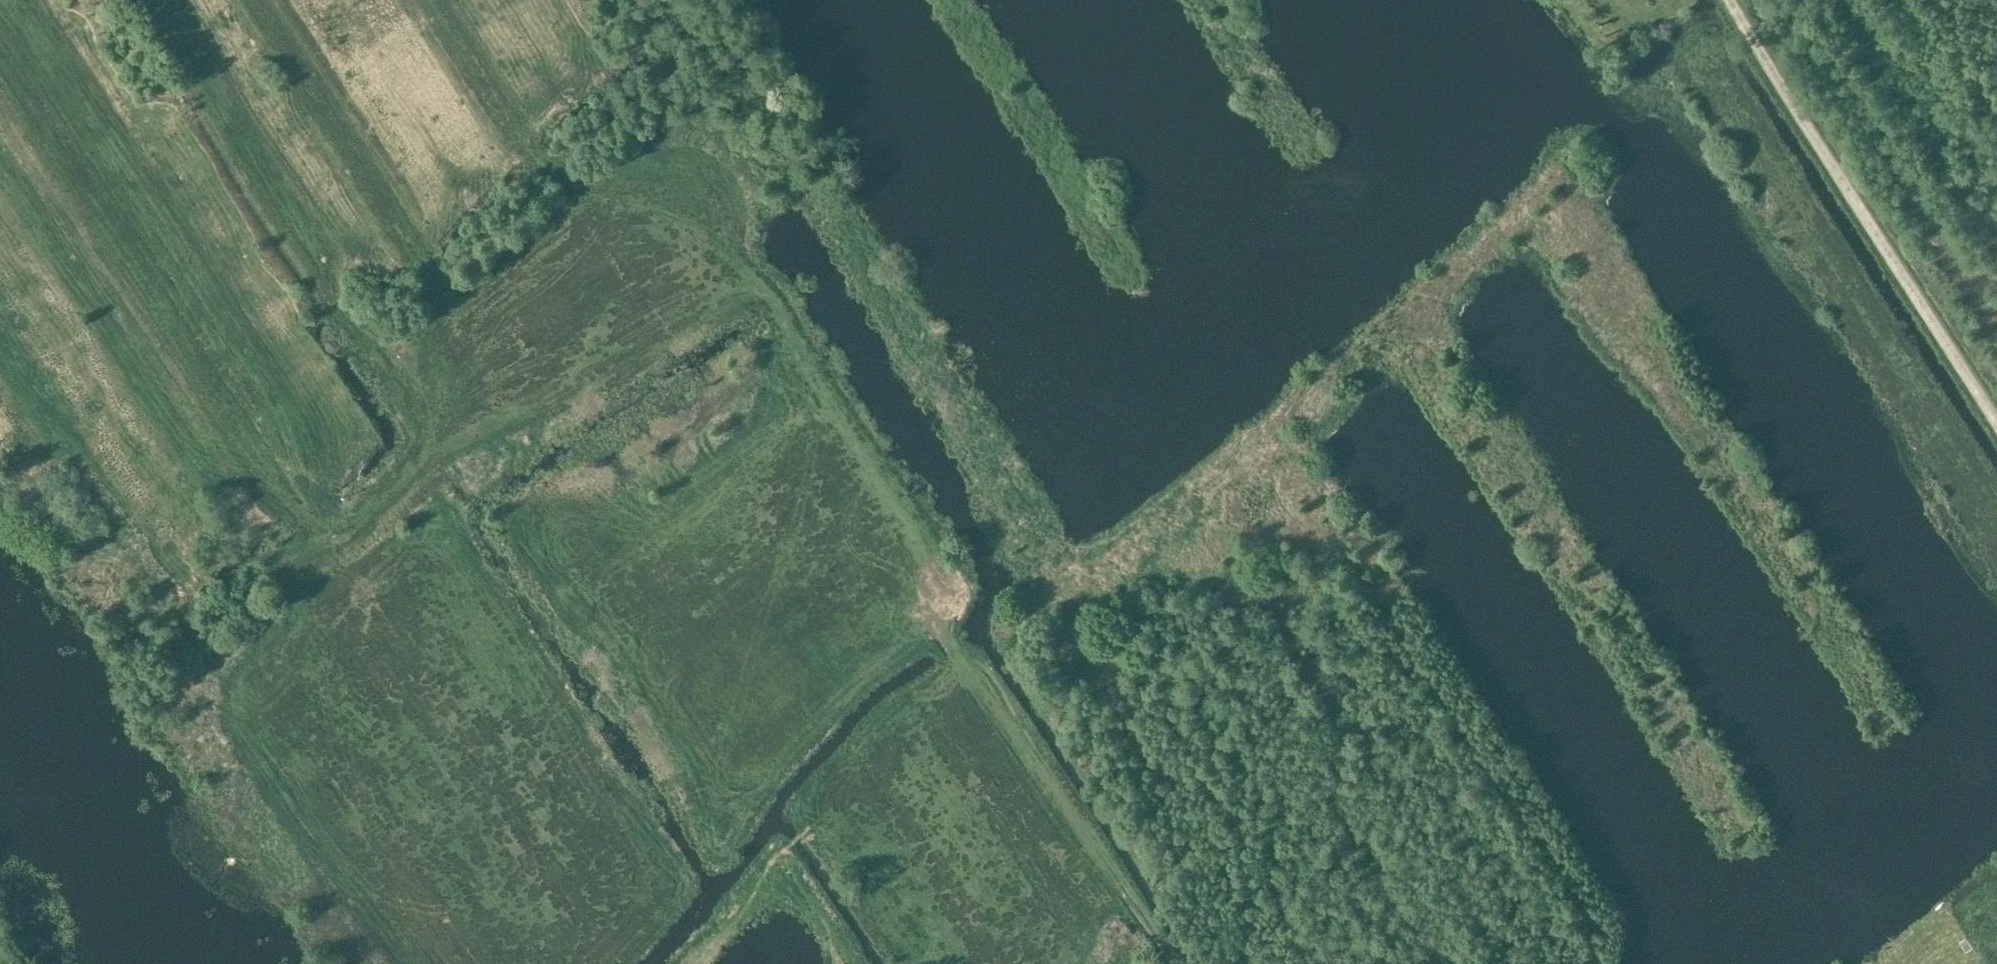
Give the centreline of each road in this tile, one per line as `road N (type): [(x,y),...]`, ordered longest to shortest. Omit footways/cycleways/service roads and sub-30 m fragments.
road 1 (track): [(1996,414),(1732,0)]

